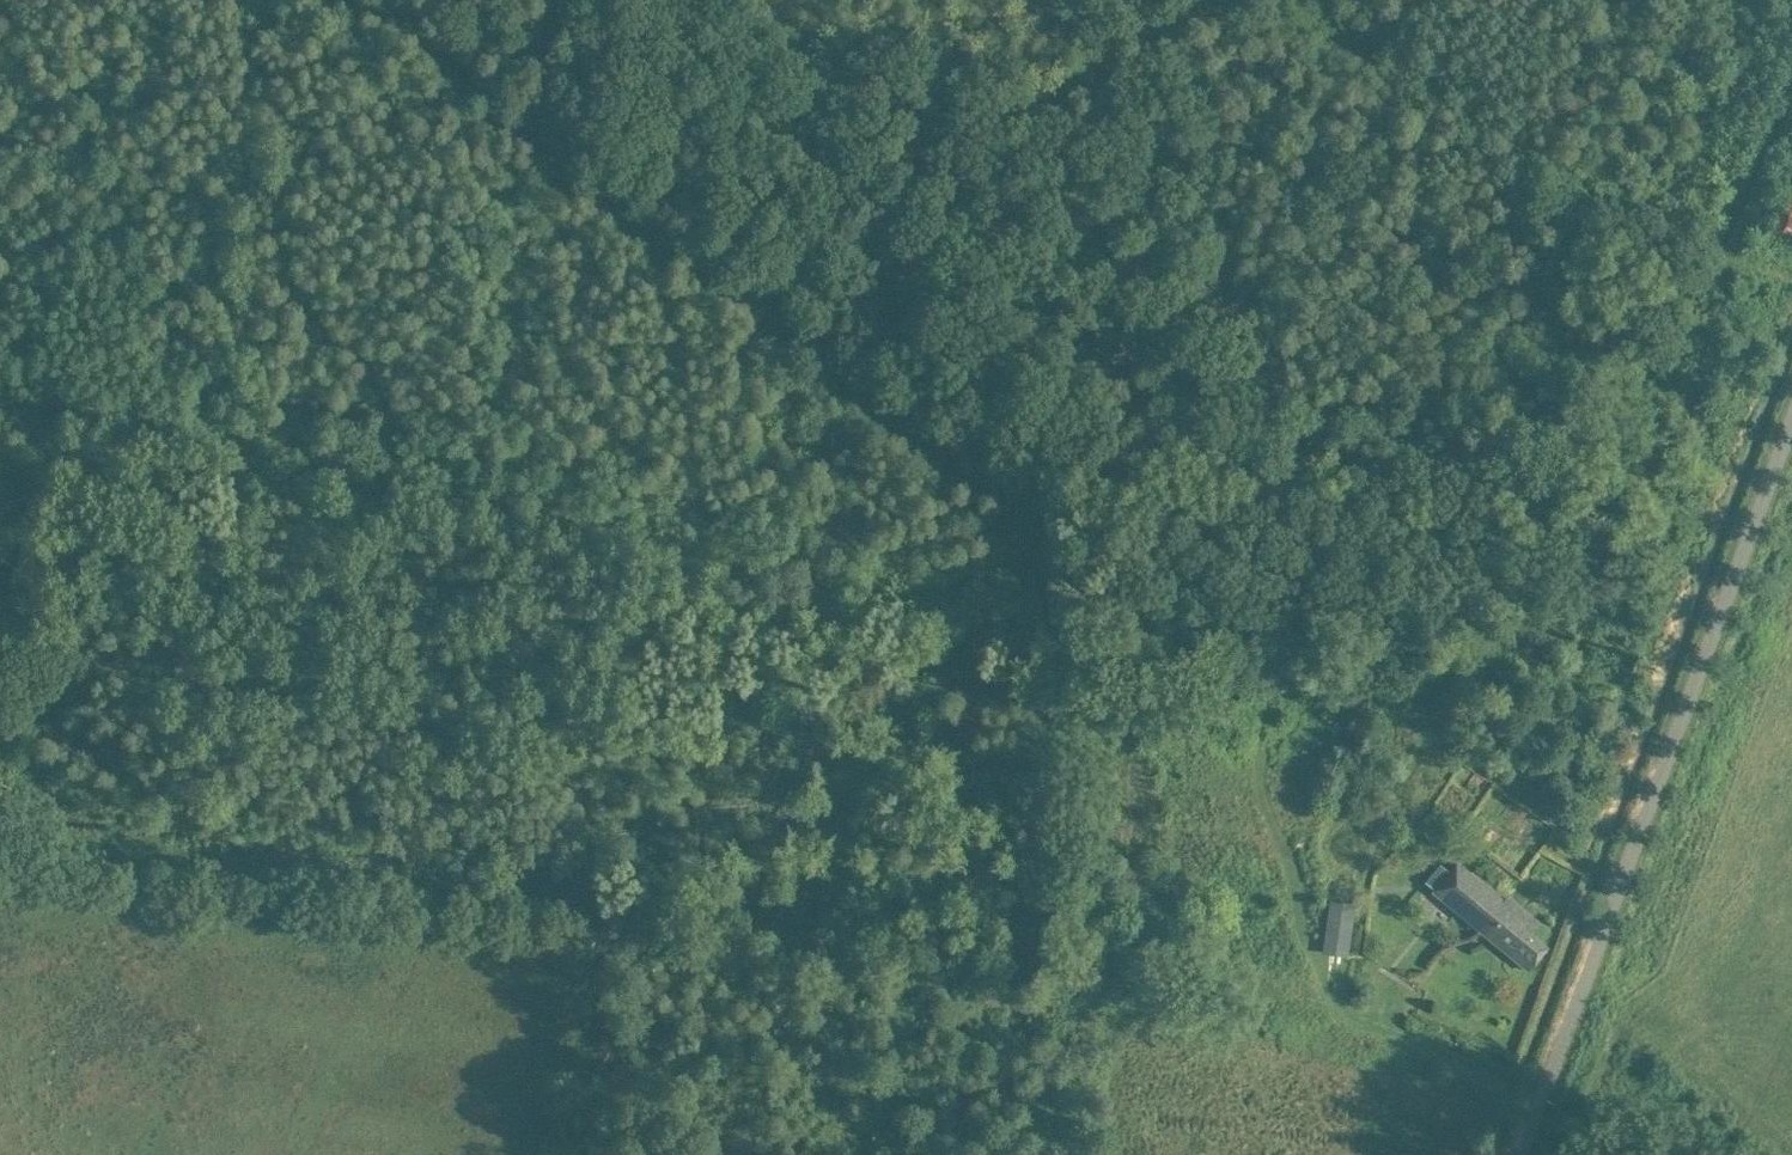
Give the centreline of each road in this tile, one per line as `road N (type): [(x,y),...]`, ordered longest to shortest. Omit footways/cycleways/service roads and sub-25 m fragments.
road 1 (unclassified): [(1519,1154),(1791,421)]

